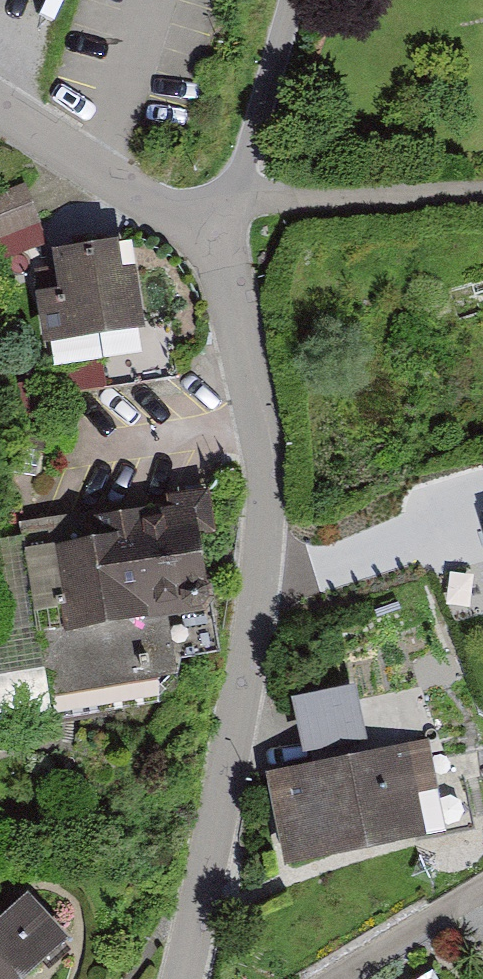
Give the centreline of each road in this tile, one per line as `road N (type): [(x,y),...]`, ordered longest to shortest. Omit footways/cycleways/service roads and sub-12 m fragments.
road 1 (residential): [(217,226),(264,451),(268,518),(260,601),(182,978)]
road 2 (residential): [(217,226),(183,219),(0,109)]
road 3 (residential): [(289,0),(241,180),(217,226)]
road 4 (residential): [(341,978),(482,890)]

